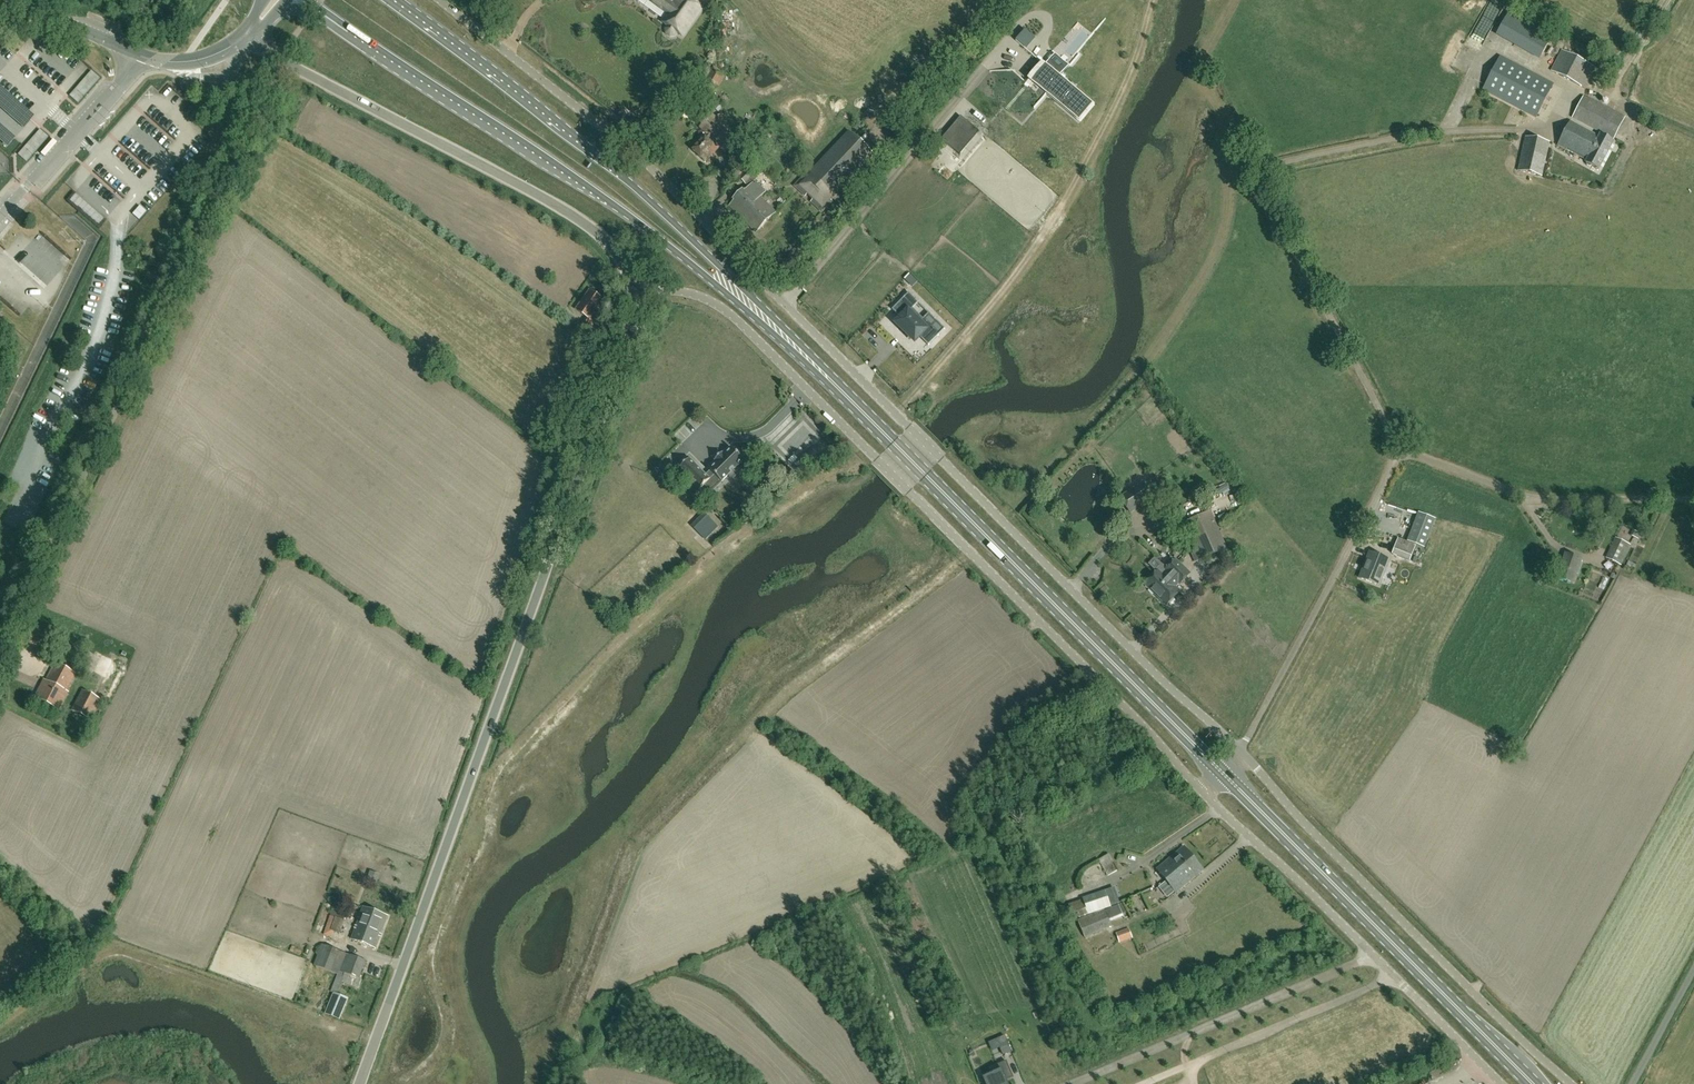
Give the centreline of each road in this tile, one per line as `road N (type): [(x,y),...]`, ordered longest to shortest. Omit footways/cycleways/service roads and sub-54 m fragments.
road 1 (unclassified): [(1241,750),(614,135),(441,0)]
road 2 (residential): [(1241,750),(1399,453),(1267,198),(1267,179),(1281,165),(1403,138),(1519,131)]
road 3 (unclassified): [(360,1083),(643,295)]
road 4 (unclassified): [(1202,793),(745,327),(689,295),(643,295)]
road 5 (unclassified): [(0,641),(288,65)]
road 6 (primary): [(308,0),(639,224),(826,376)]
road 7 (primary): [(826,376),(665,214),(399,0)]
road 8 (primary): [(1224,774),(826,376)]
road 9 (track): [(1219,99),(1225,235),(1156,357),(1004,518)]
road 10 (track): [(1152,0),(1108,118),(1058,211),(898,414)]
road 11 (unclassified): [(1571,1083),(1317,837),(1241,750)]
road 12 (primary): [(1535,1083),(1224,774)]
road 13 (unclassified): [(643,295),(621,255),(581,222),(288,65)]
road 14 (unclassified): [(1500,1083),(1202,793)]
road 15 (track): [(779,298),(1037,0)]
road 16 (track): [(1070,1083),(1372,955)]
road 17 (track): [(1693,502),(1553,507),(1399,453)]
road 18 (residential): [(167,62),(1,0)]
road 19 (unclassified): [(1633,1083),(1693,970)]

